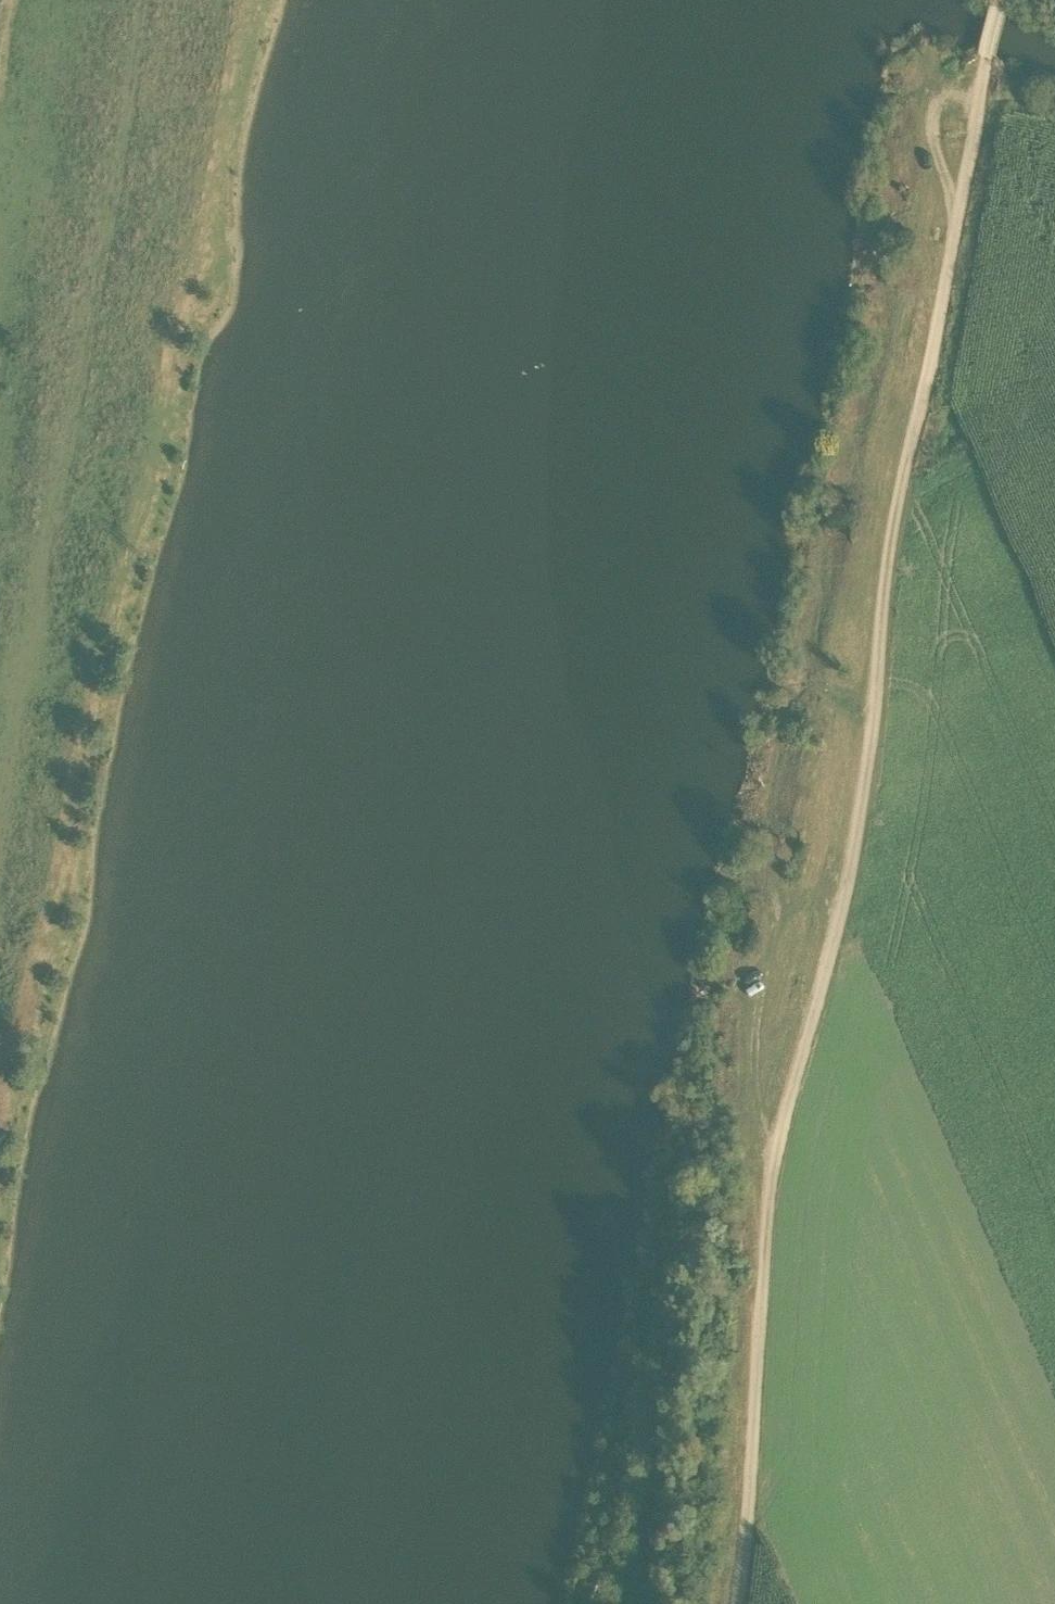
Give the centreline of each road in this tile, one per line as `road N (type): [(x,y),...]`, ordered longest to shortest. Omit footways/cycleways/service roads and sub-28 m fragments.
road 1 (track): [(740,1603),(764,1269),(788,1115),(861,841),(910,487),(1001,0)]

